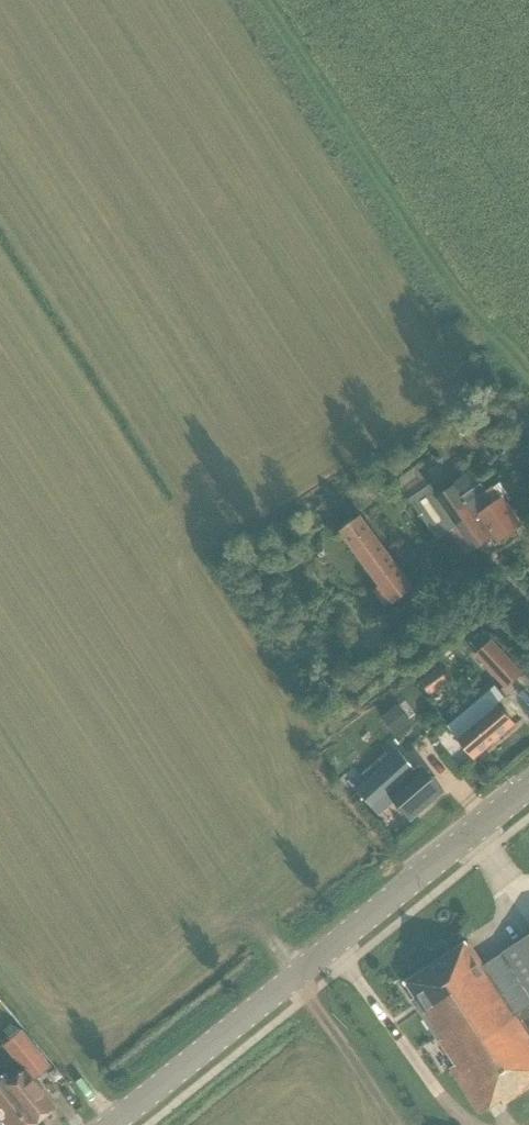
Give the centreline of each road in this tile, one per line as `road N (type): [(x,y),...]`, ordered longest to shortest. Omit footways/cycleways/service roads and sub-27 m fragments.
road 1 (tertiary): [(104,1124),(528,777)]

